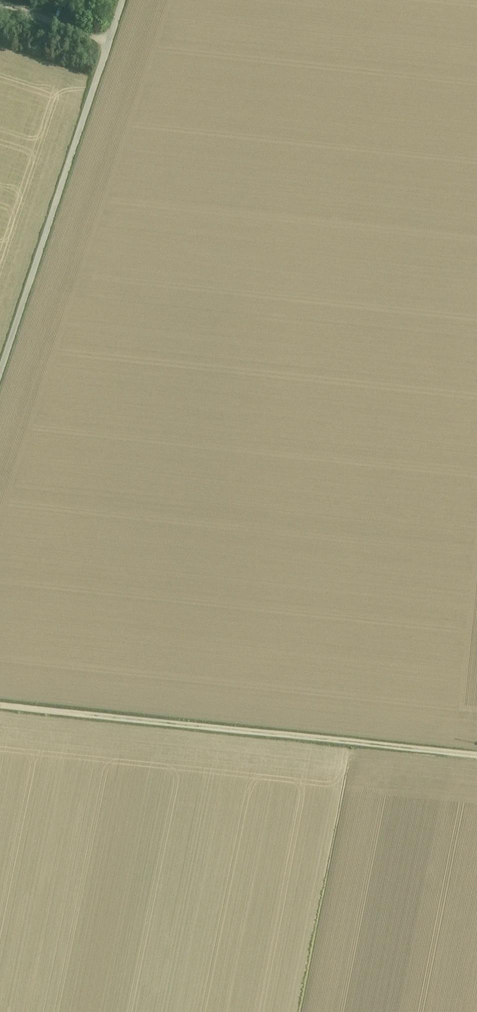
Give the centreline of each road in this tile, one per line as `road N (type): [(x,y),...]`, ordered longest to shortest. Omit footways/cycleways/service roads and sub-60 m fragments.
road 1 (track): [(0,701),(476,753)]
road 2 (residential): [(0,372),(124,0)]

